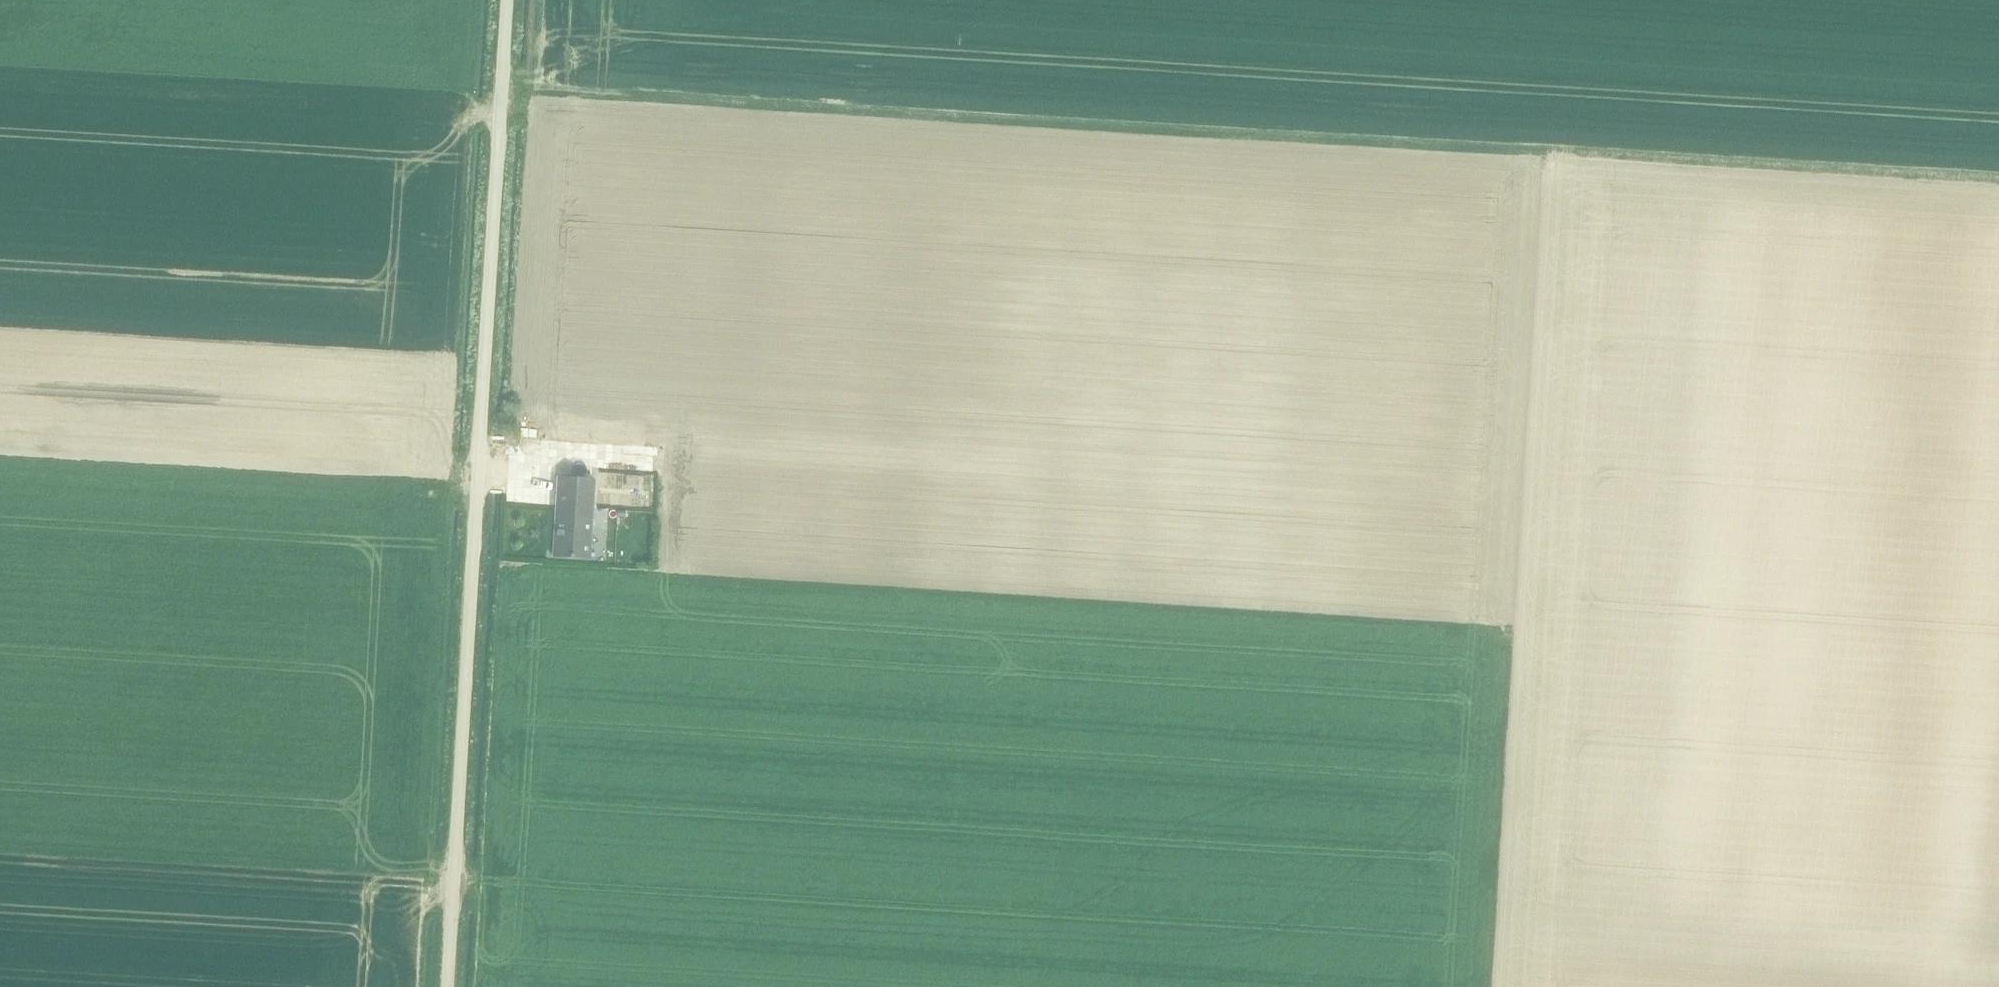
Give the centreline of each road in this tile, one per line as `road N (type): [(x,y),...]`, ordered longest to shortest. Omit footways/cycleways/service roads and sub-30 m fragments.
road 1 (unclassified): [(440,986),(505,0)]

